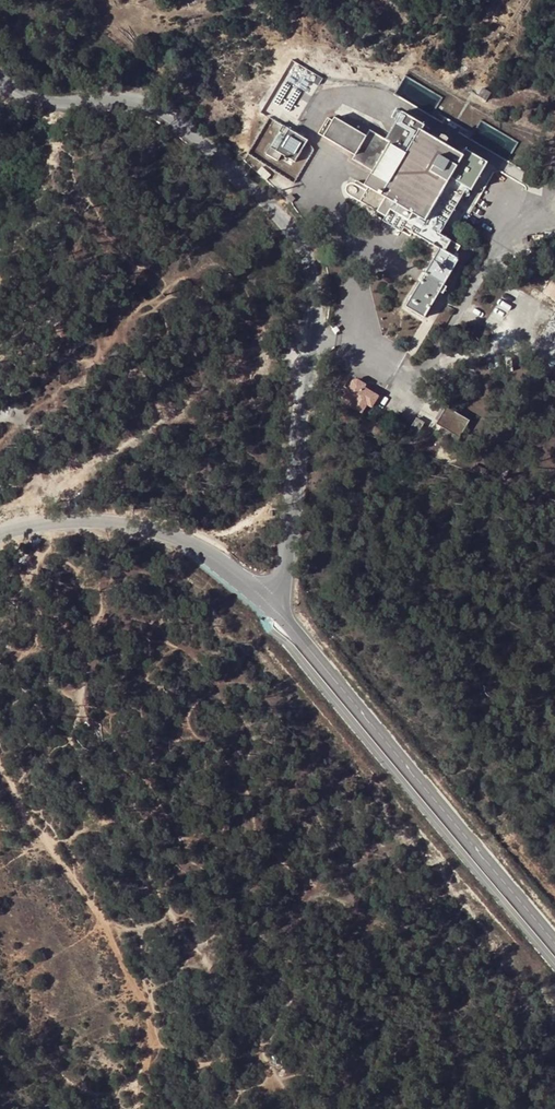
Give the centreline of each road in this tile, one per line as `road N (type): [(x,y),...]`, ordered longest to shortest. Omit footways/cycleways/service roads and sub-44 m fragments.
road 1 (tertiary): [(0,81),(41,100),(158,106),(242,181),(304,254),(315,315),(284,571),(267,602)]
road 2 (tertiary): [(554,943),(267,602)]
road 3 (tertiary): [(267,602),(210,557),(150,530),(85,521),(0,535)]
road 4 (track): [(458,119),(524,0)]

